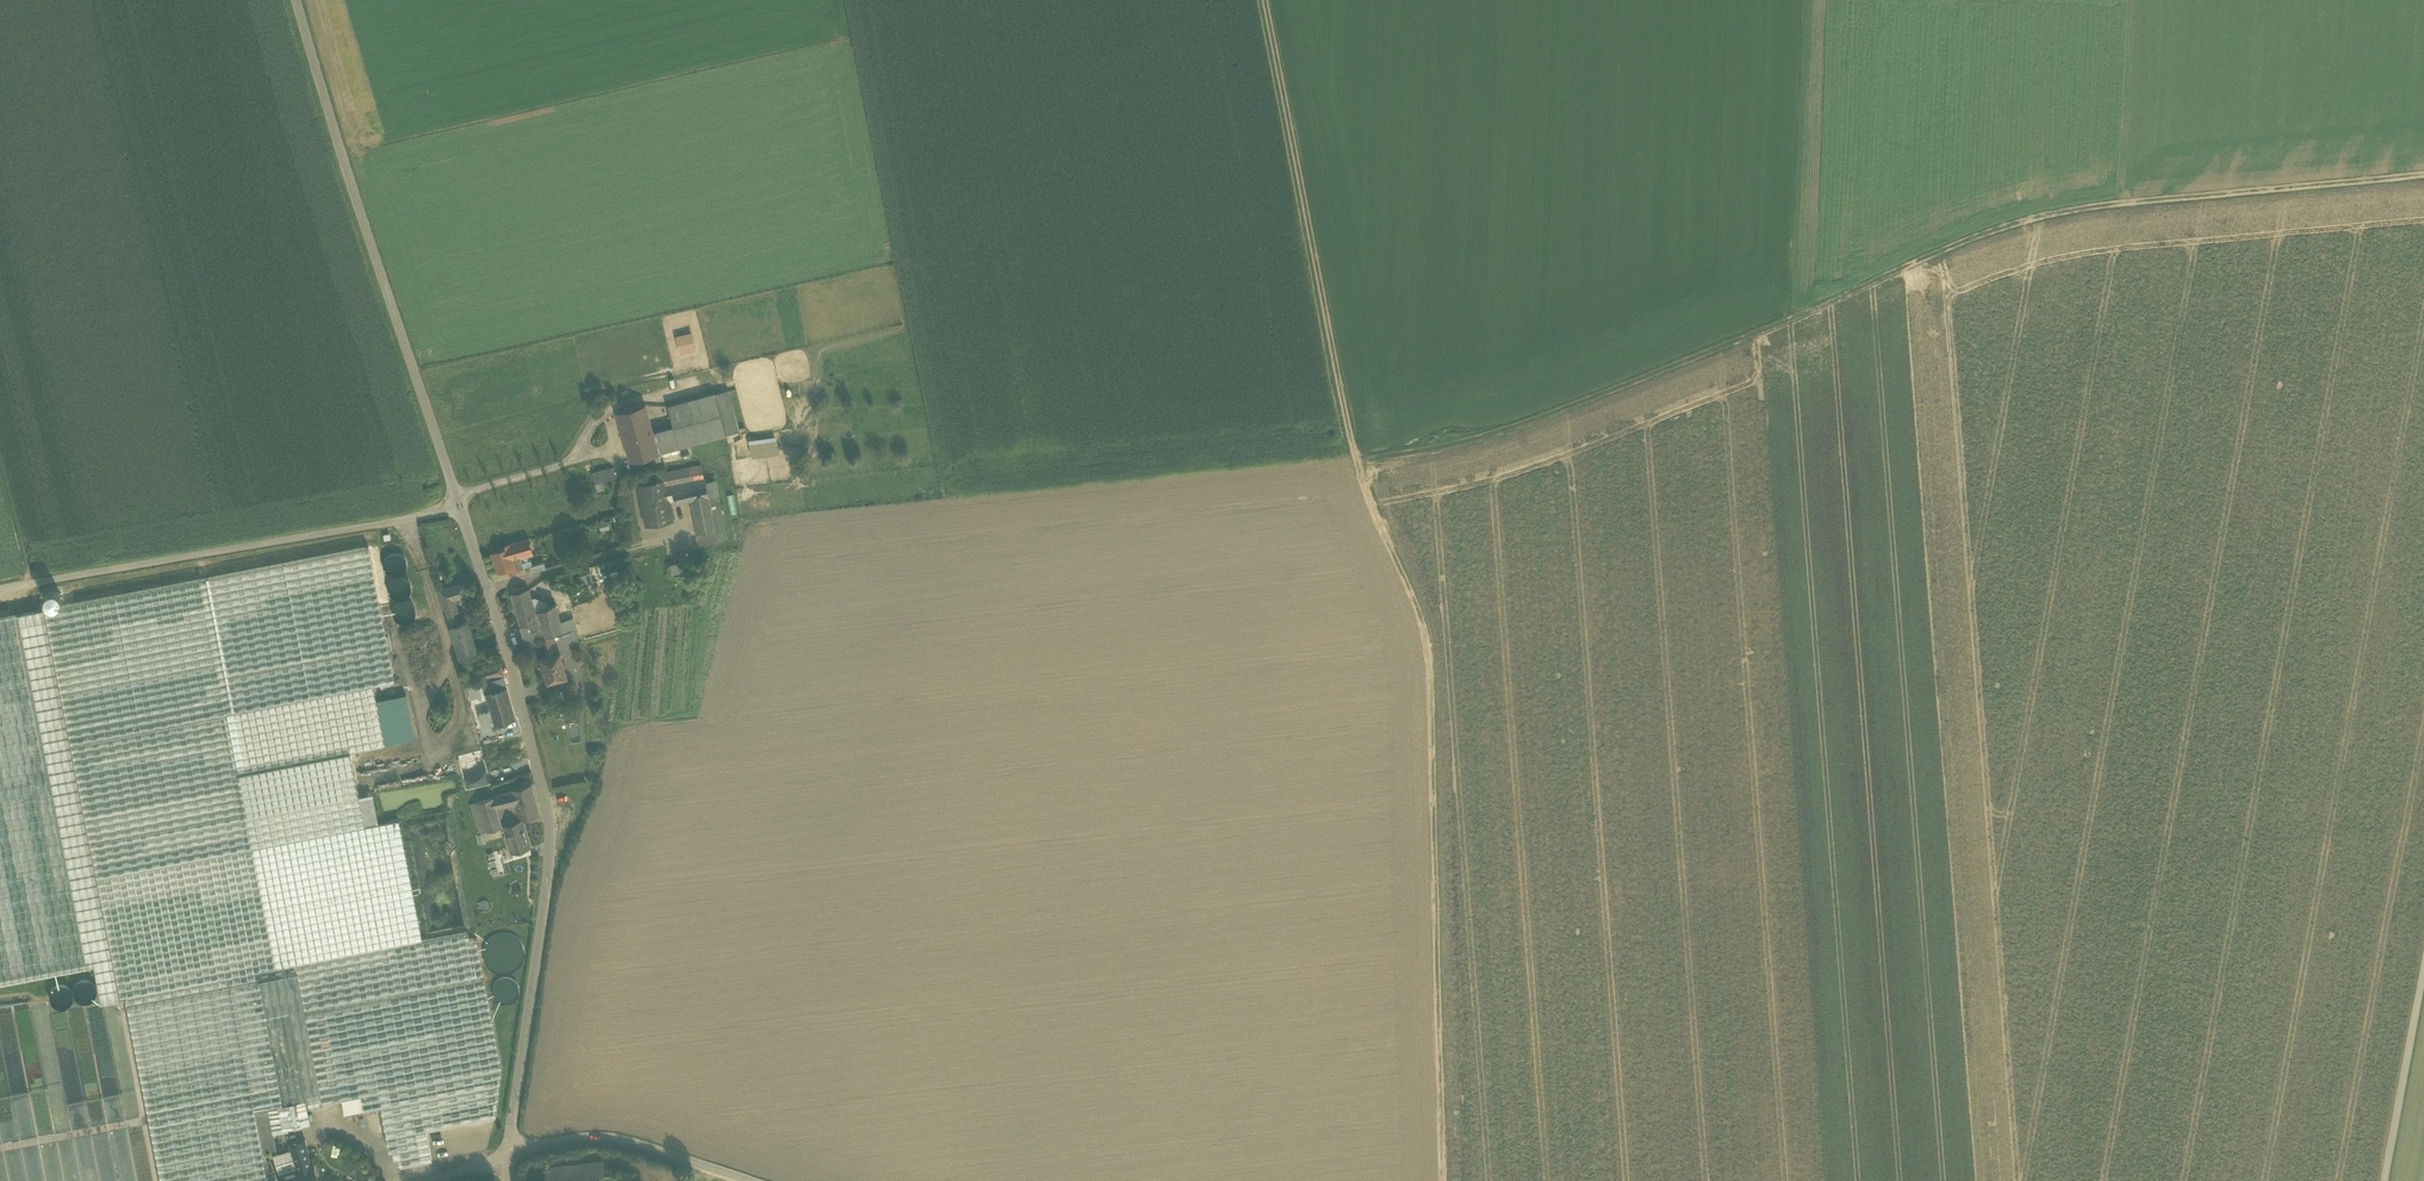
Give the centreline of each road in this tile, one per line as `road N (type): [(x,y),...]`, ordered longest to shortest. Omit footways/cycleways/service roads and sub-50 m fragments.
road 1 (track): [(2423,178),(2034,215),(1524,424),(1357,461)]
road 2 (track): [(1357,461),(1433,658),(1423,734),(1437,1180)]
road 3 (unclassified): [(460,508),(546,791),(551,869),(506,1156)]
road 4 (unclassified): [(298,0),(460,508)]
road 5 (track): [(1279,0),(1357,461)]
road 6 (unclassified): [(460,508),(0,586)]
road 7 (unclassified): [(506,1156),(608,1139),(751,1180)]
road 8 (unclassified): [(2385,1180),(2423,965)]

